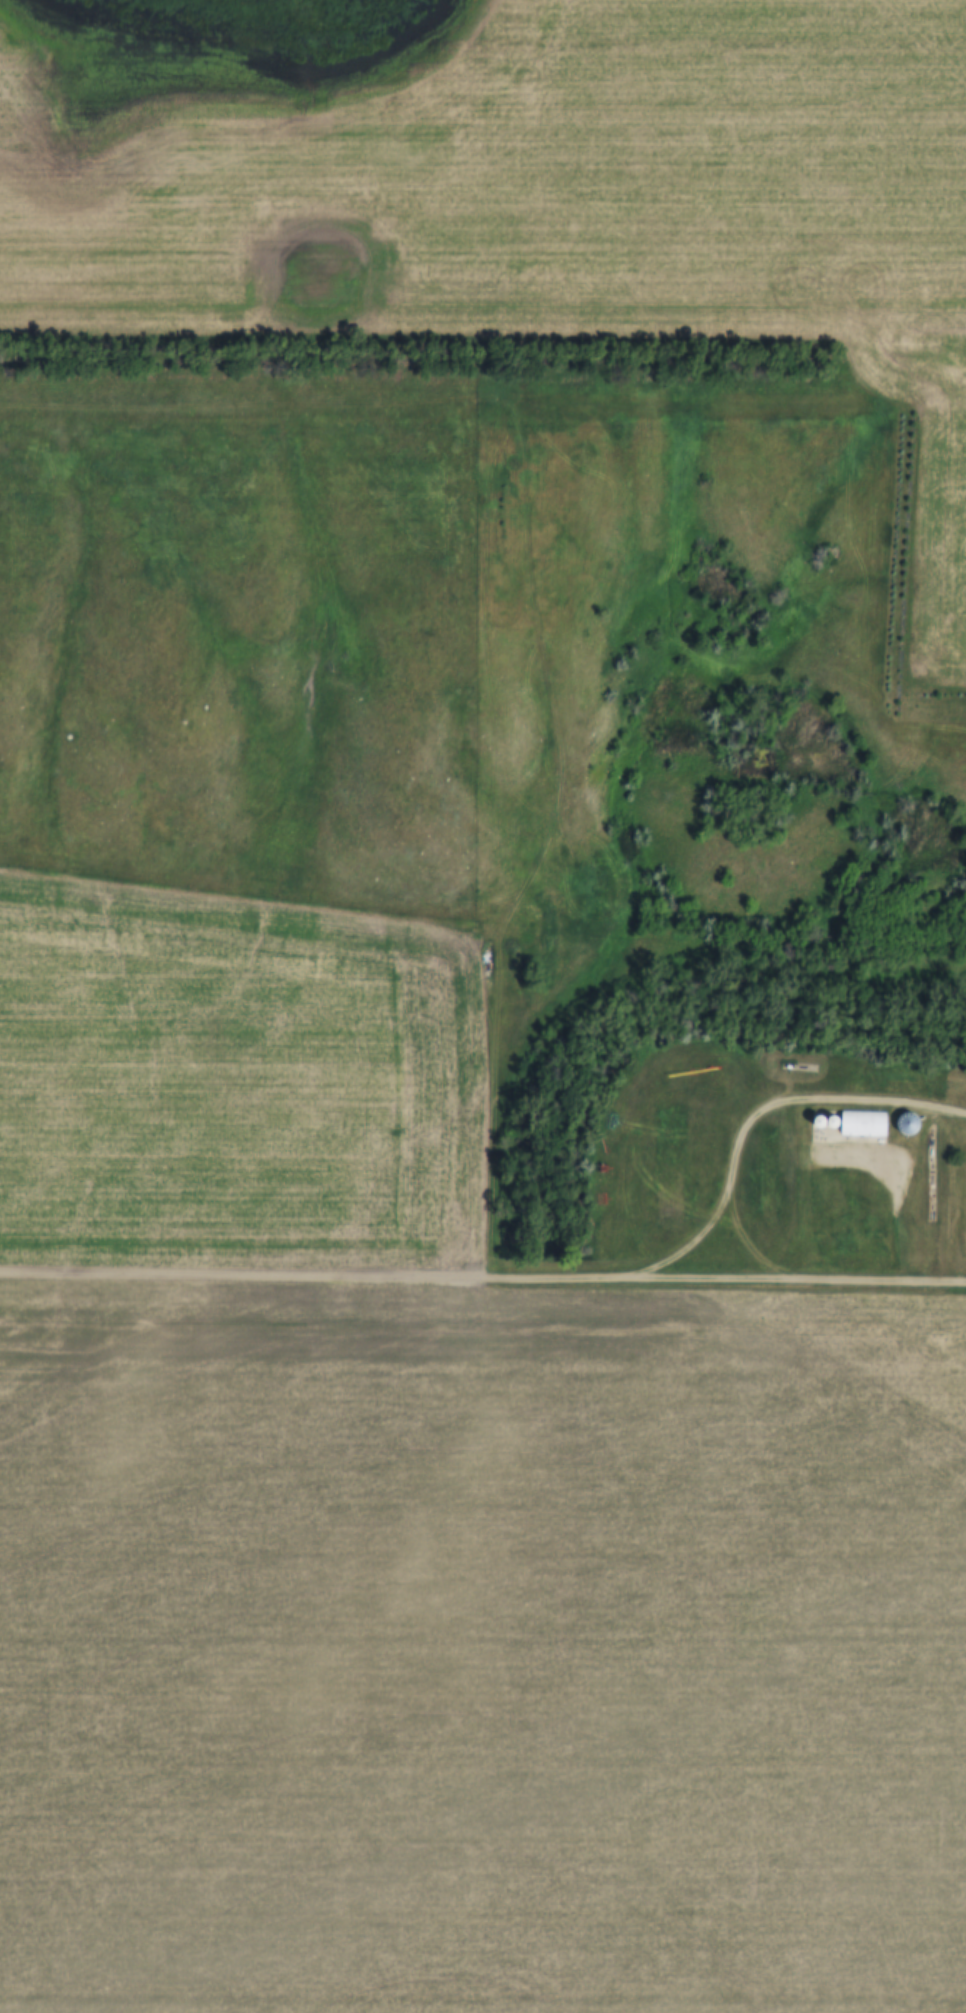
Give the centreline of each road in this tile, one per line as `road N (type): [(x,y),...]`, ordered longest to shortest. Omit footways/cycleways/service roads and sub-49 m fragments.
road 1 (track): [(636,1277),(0,1272)]

